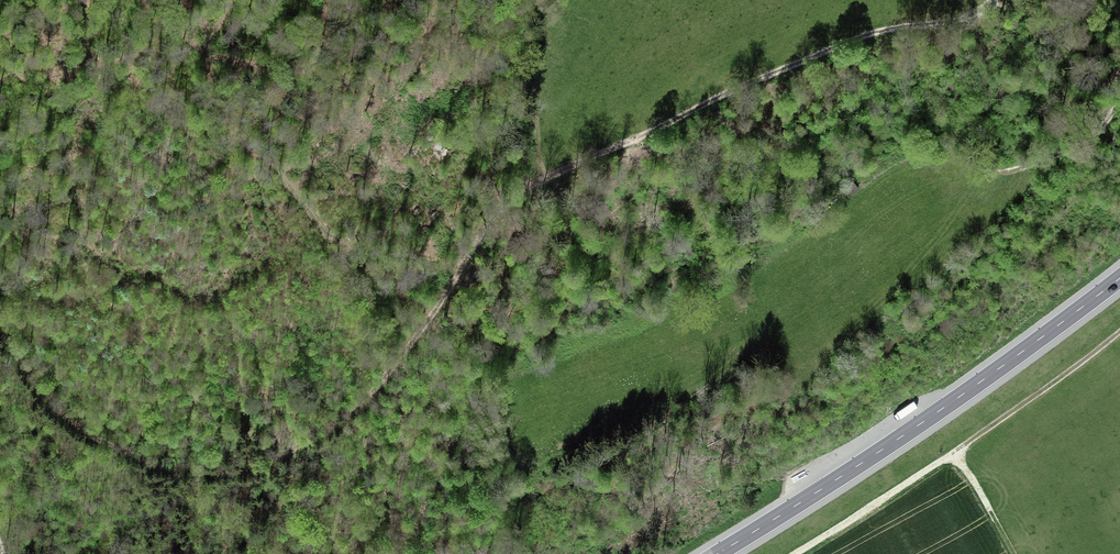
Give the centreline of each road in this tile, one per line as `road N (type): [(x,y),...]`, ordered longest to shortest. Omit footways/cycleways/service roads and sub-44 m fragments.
road 1 (track): [(0,341),(71,425),(108,444),(195,471),(238,472),(268,462),(361,406),(522,191),(858,39),(976,15)]
road 2 (primary): [(717,553),(900,437),(1119,278)]
road 3 (track): [(182,0),(206,30),(219,103),(246,137),(323,229),(363,259),(384,292),(438,309)]
road 4 (track): [(1119,331),(795,553)]
road 5 (track): [(1016,170),(1090,139),(1119,92)]

